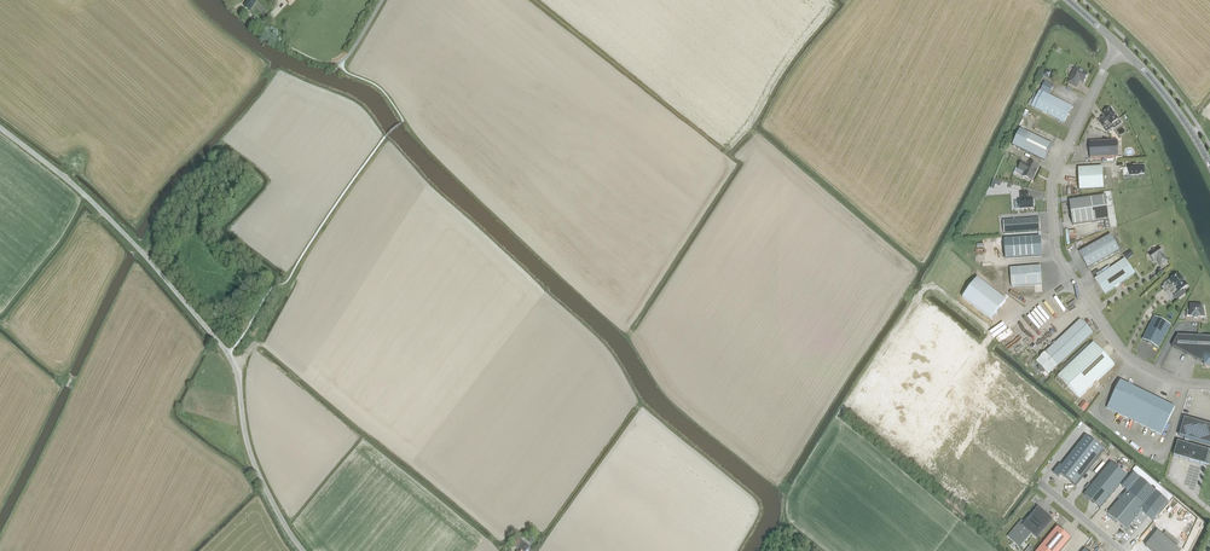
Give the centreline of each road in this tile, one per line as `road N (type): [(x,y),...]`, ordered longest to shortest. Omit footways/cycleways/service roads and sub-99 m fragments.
road 1 (tertiary): [(303,550),(254,465),(227,353),(104,213),(0,127)]
road 2 (unclassified): [(1122,47),(1105,66),(1051,185),(1055,250),(1072,280)]
road 3 (unclassified): [(1123,550),(942,401)]
road 4 (unclassified): [(1072,280),(1129,358),(1173,381),(1209,386)]
road 5 (unclassified): [(1072,280),(993,334),(942,401)]
road 6 (secondary): [(1209,165),(1122,47)]

